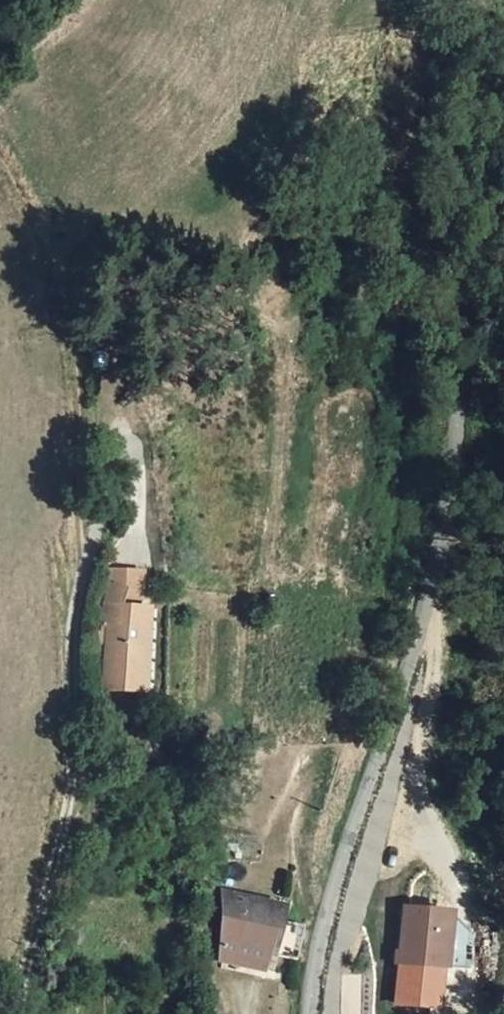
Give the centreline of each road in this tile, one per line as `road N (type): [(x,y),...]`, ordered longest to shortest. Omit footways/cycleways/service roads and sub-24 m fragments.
road 1 (unclassified): [(503,163),(472,255),(450,492),(418,630),(334,884),(309,1013)]
road 2 (track): [(21,1013),(32,934),(71,793),(72,617),(87,559),(76,368),(32,215),(0,164)]
road 3 (track): [(87,559),(113,452),(138,456),(136,566)]

